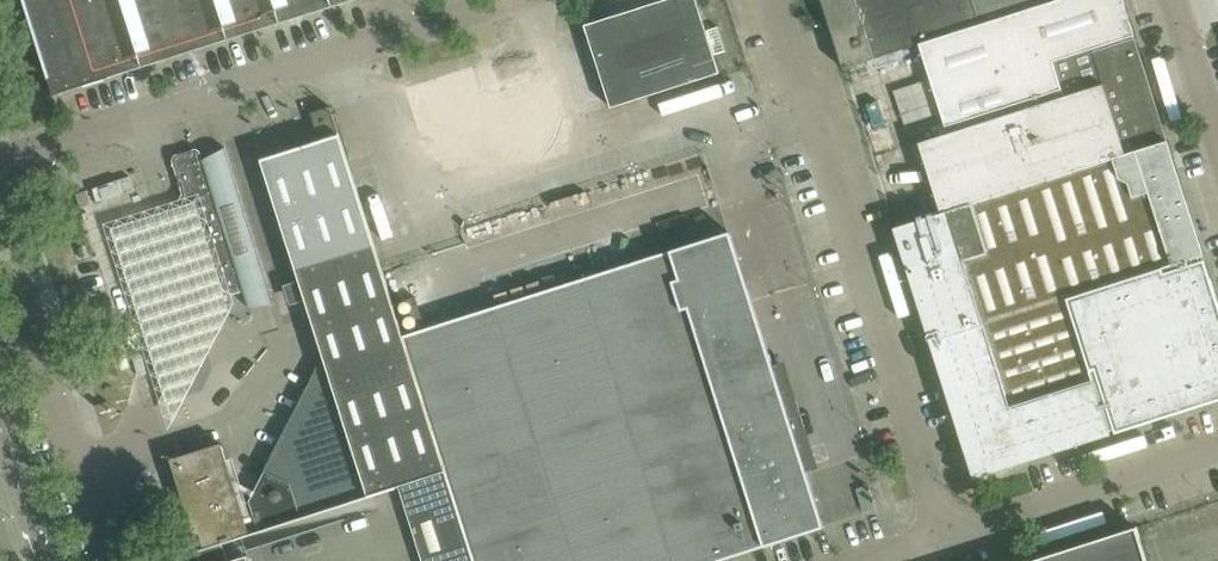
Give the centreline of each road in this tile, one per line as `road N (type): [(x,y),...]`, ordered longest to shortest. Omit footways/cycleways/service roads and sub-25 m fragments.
road 1 (unclassified): [(952,539),(781,0)]
road 2 (unclassified): [(0,157),(495,0)]
road 3 (unclassified): [(952,539),(1217,451)]
road 4 (unclassified): [(109,560),(51,372),(0,340)]
road 5 (secondary): [(53,560),(0,394)]
road 6 (unclassified): [(1217,130),(1176,0)]

